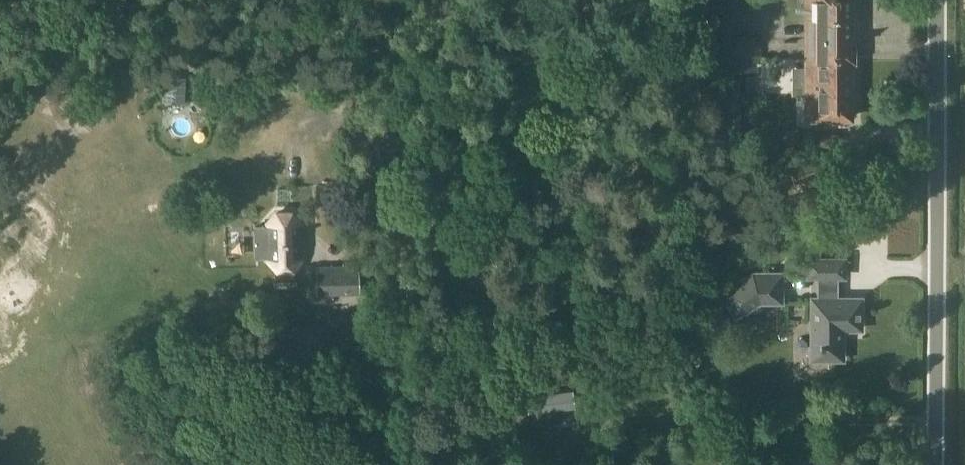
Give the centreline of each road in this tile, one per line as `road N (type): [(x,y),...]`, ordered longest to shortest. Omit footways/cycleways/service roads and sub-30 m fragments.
road 1 (unclassified): [(932,464),(934,0)]
road 2 (track): [(696,288),(933,165)]

